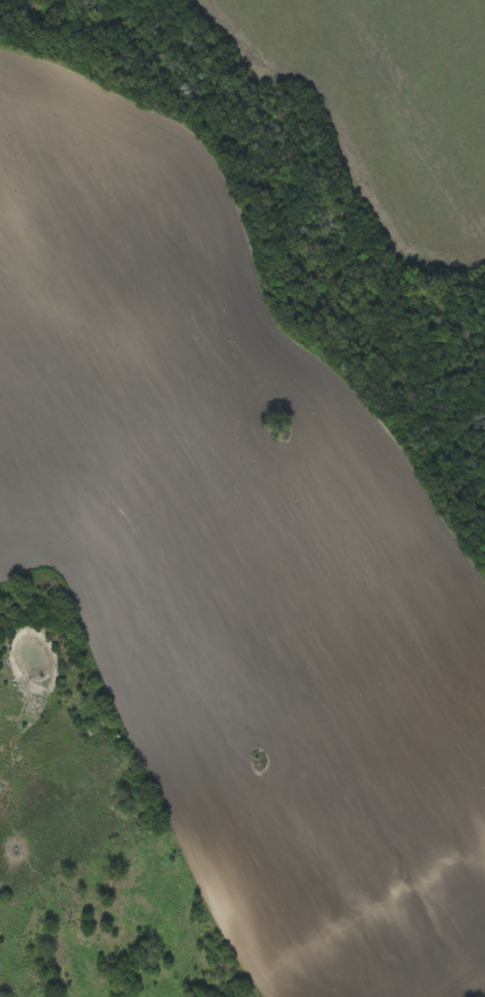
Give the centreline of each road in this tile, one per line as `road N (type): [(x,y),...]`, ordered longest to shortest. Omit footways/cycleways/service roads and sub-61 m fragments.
road 1 (residential): [(257,996),(316,946),(484,850)]

